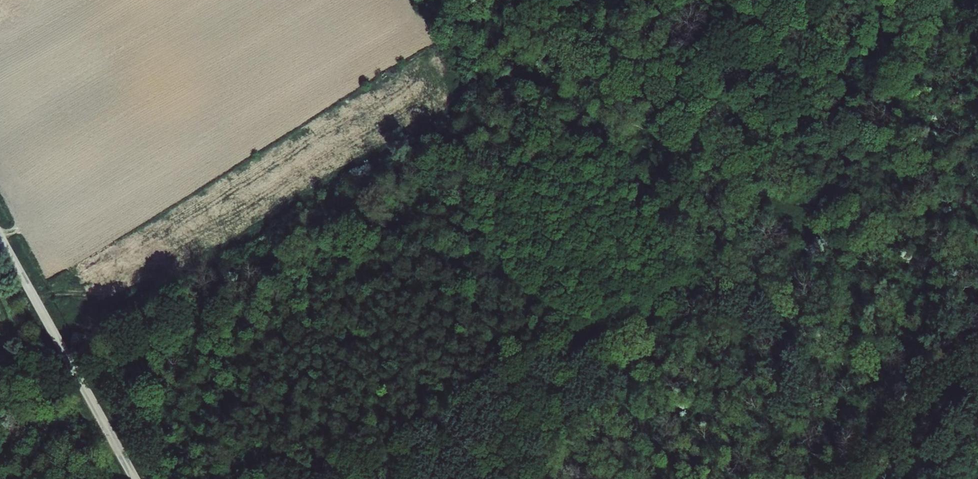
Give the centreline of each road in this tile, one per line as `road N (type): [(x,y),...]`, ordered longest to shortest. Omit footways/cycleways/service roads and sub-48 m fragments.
road 1 (unclassified): [(135,478),(0,237)]

